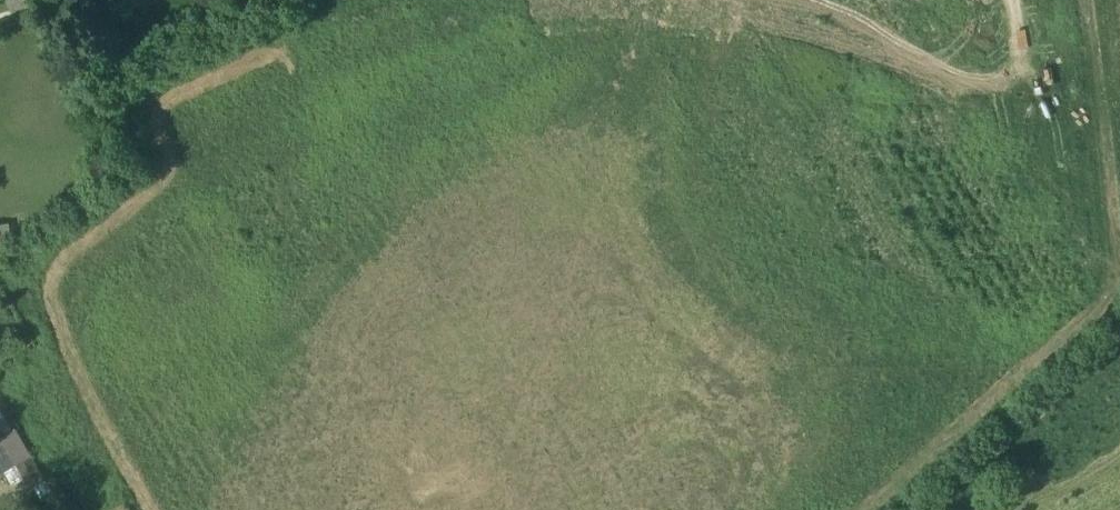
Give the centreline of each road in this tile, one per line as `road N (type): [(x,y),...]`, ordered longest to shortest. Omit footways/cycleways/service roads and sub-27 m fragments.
road 1 (residential): [(924,509),(1119,331)]

